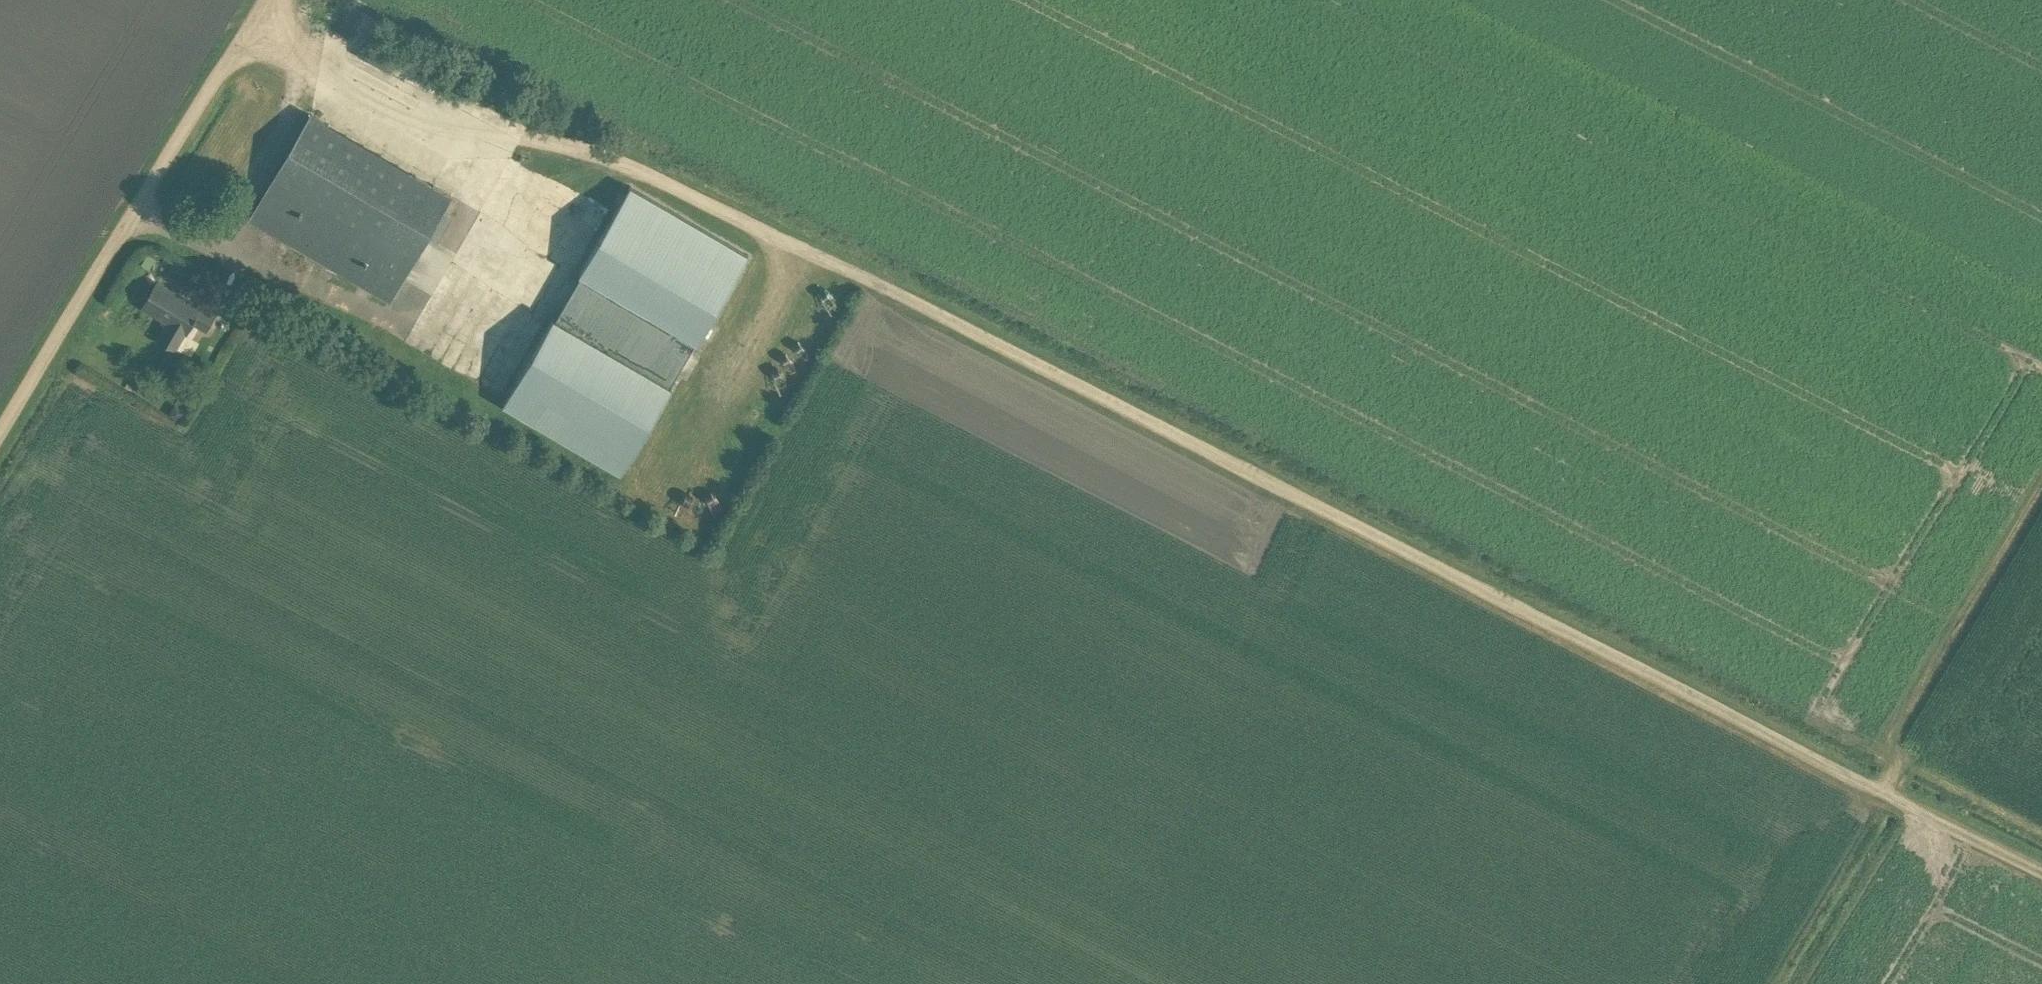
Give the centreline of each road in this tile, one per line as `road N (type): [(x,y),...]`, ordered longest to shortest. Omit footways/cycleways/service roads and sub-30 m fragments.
road 1 (track): [(259,21),(471,116),(679,177),(2041,866)]
road 2 (track): [(0,443),(272,0)]

